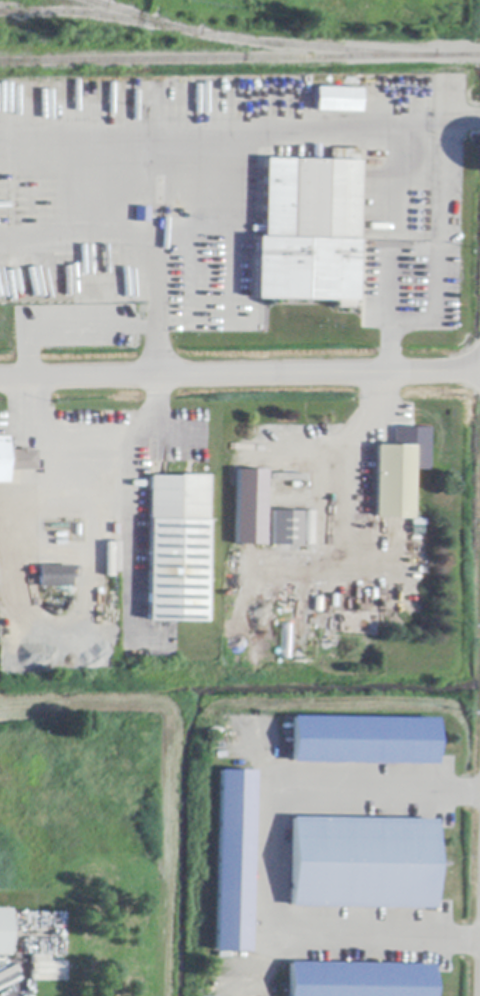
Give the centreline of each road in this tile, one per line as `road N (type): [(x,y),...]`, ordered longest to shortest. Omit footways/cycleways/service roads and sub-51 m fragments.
road 1 (residential): [(0,381),(479,371)]

